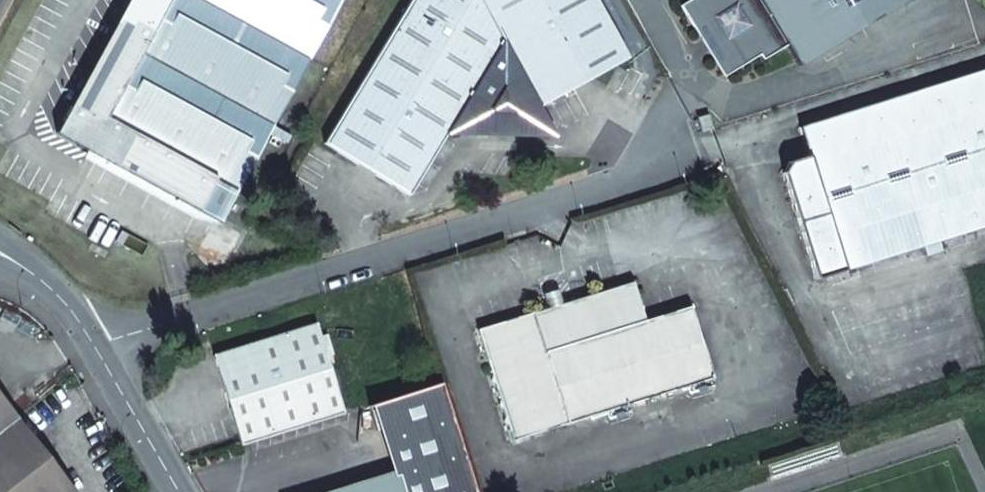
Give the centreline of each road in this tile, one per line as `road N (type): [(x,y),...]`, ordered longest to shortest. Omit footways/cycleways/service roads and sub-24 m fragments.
road 1 (residential): [(96,344),(622,186),(687,95),(654,0)]
road 2 (residential): [(96,344),(181,491)]

